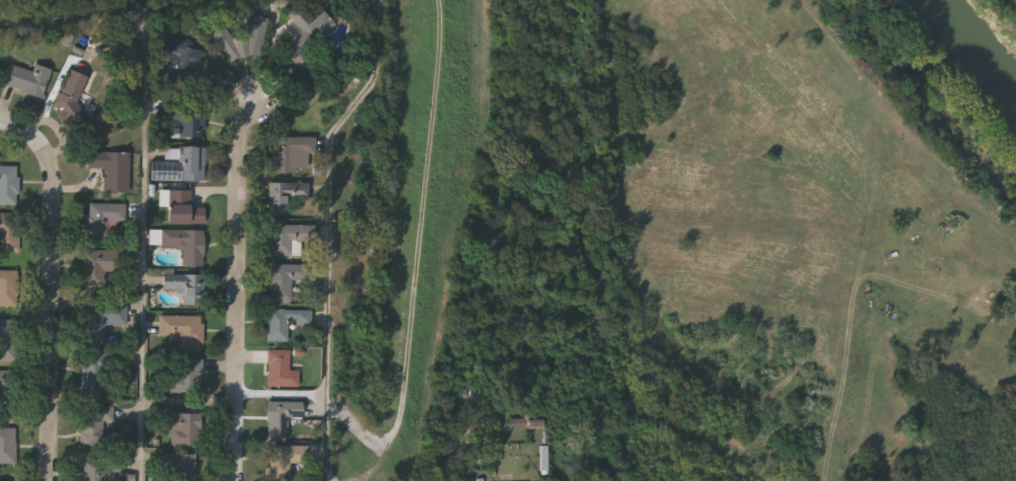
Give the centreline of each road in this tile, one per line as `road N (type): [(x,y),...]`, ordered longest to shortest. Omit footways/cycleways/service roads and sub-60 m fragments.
road 1 (residential): [(233,480),(237,150),(251,100)]
road 2 (residential): [(49,480),(51,170),(29,138)]

